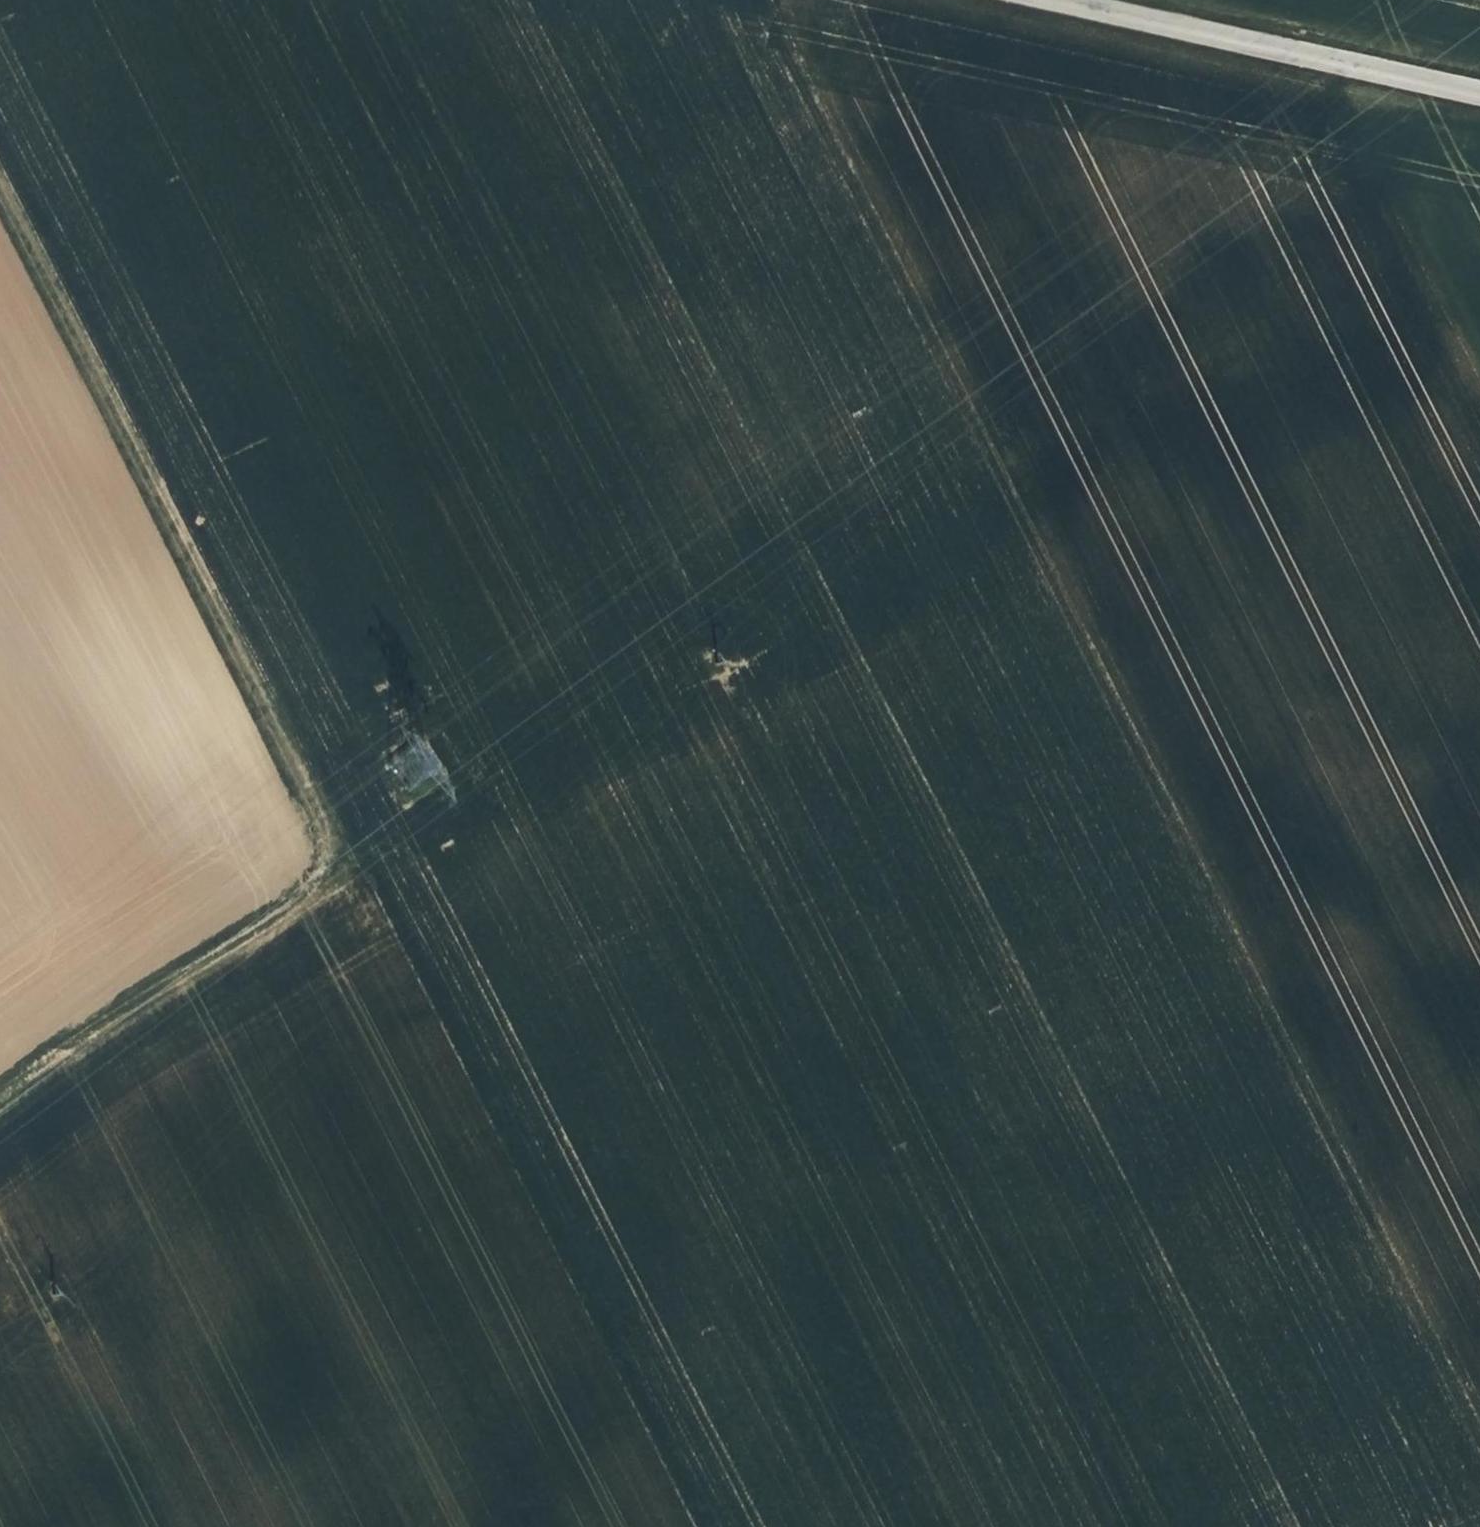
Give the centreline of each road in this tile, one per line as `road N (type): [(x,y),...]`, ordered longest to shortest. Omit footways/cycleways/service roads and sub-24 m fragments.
road 1 (track): [(0,1102),(323,871),(324,819),(0,180)]
road 2 (tertiary): [(1479,95),(1055,0)]

